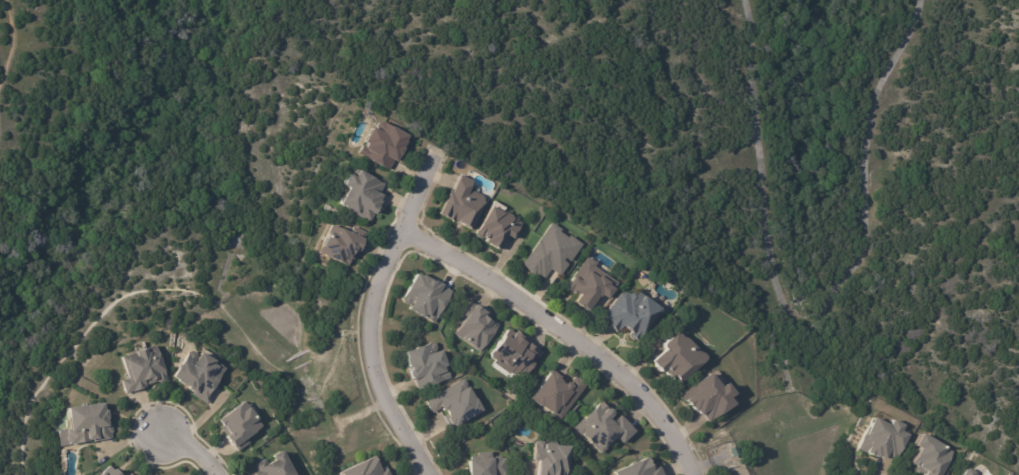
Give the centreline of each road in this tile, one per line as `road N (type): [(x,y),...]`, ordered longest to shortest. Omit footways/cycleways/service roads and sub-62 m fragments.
road 1 (residential): [(687,474),(650,409),(610,370),(522,304),(399,231)]
road 2 (residential): [(434,151),(376,276),(366,339),(379,397),(426,474)]

